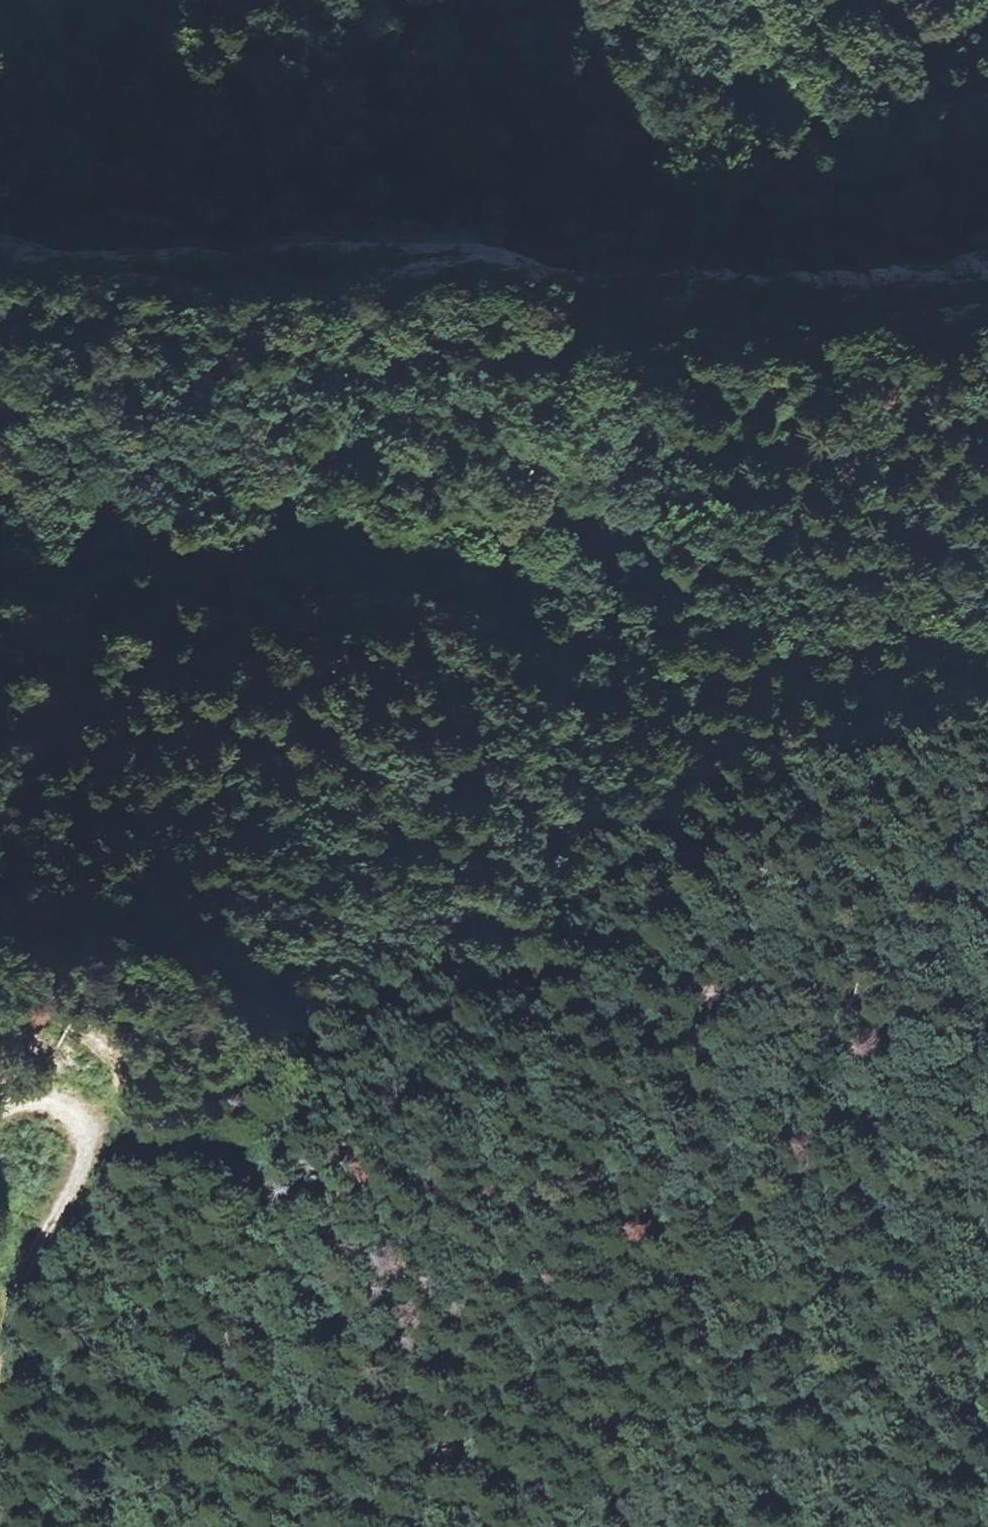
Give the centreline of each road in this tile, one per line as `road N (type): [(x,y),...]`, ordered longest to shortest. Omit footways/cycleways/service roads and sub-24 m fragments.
road 1 (track): [(0,1115),(56,1102),(85,1131),(78,1177),(28,1259),(0,1361)]

